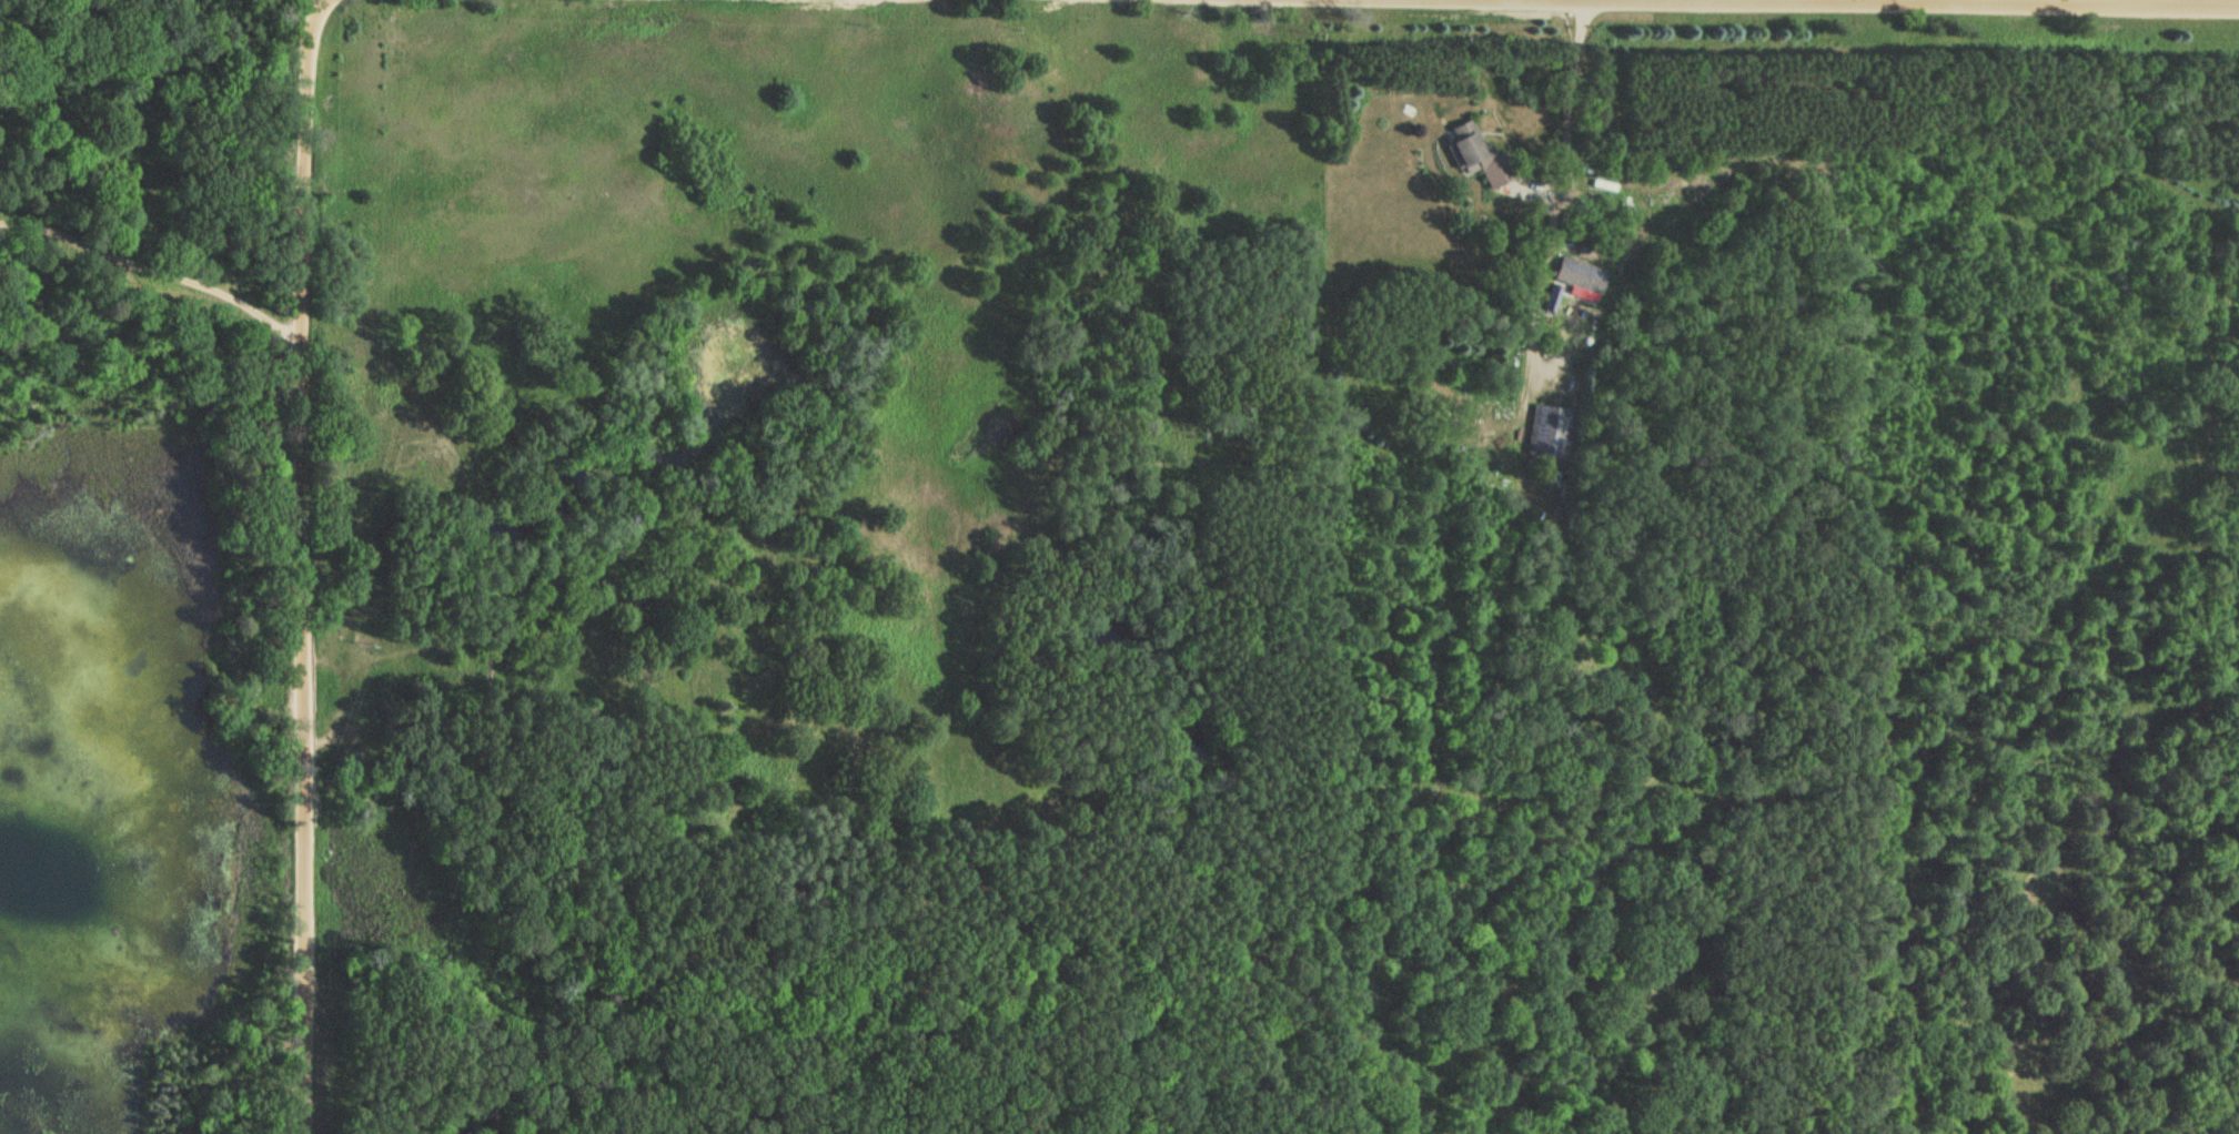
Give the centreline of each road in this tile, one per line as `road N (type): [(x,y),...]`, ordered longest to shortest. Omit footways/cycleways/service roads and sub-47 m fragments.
road 1 (residential): [(303,1133),(300,337),(307,42),(324,0)]
road 2 (residential): [(1594,0),(1577,39),(1566,120),(1572,163),(1530,352),(1536,366),(1561,372)]
road 3 (residential): [(2238,6),(1882,0)]

